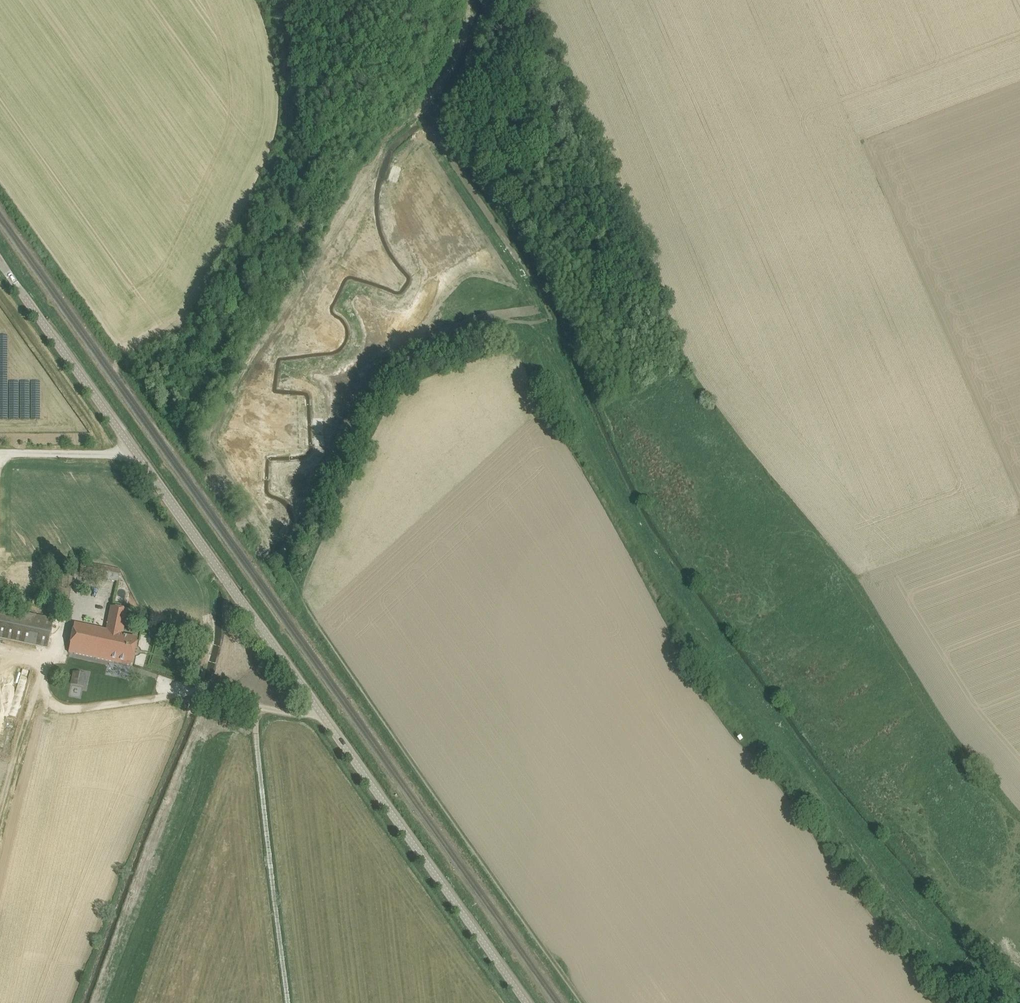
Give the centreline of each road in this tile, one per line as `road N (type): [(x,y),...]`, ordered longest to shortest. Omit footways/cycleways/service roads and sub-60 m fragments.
road 1 (unclassified): [(528,1002),(0,261)]
road 2 (track): [(290,575),(586,1002)]

